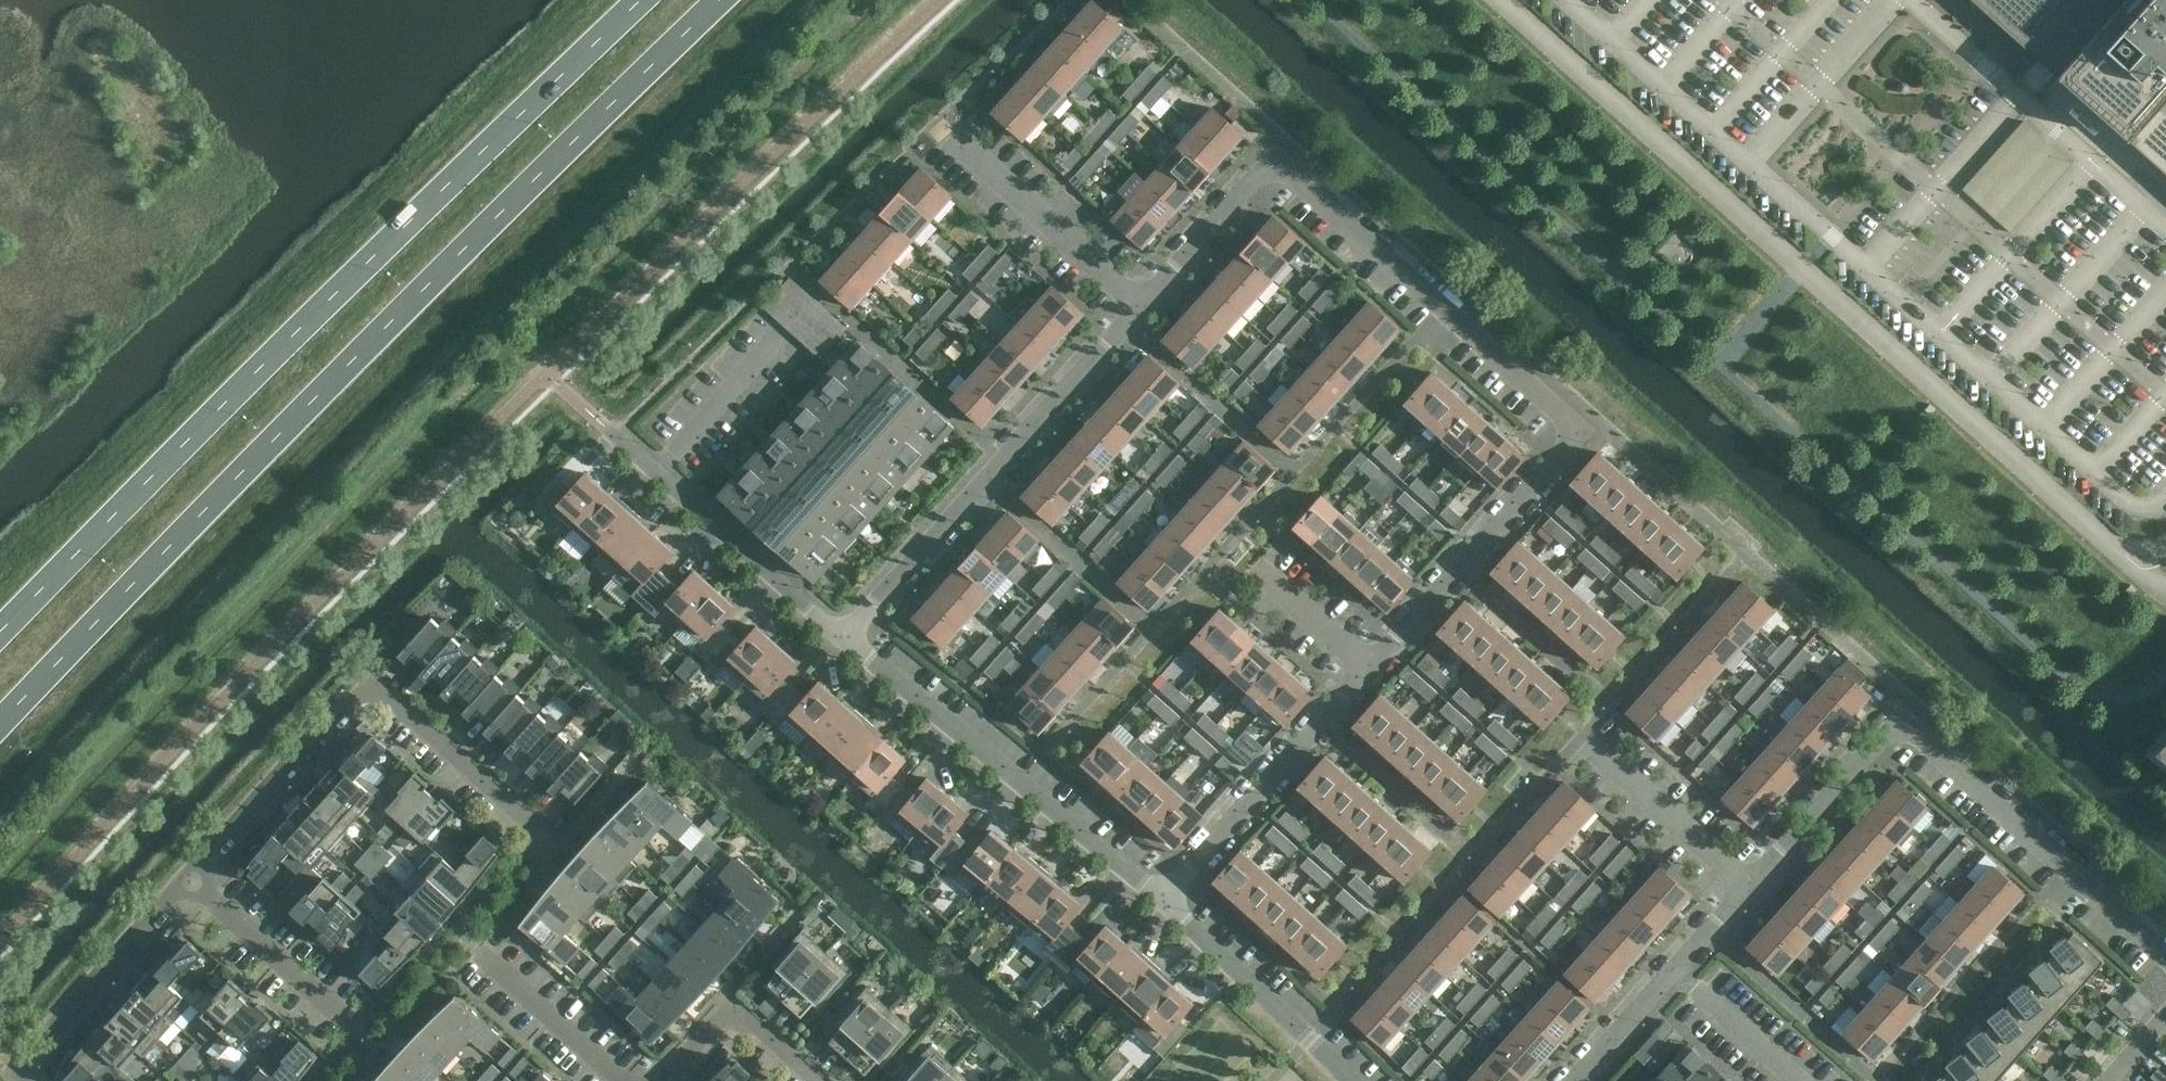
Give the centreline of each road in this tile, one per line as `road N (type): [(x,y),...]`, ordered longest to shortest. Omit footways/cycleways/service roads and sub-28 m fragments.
road 1 (residential): [(848,631),(1269,177),(1297,183),(1567,425),(1567,448),(1366,670)]
road 2 (trunk): [(0,726),(723,0)]
road 3 (trunk): [(641,0),(0,631)]
road 4 (residential): [(2165,957),(1936,748),(1905,739),(1878,752),(1574,1080)]
road 5 (residential): [(193,881),(364,694),(380,692),(533,828)]
road 6 (residential): [(1161,902),(848,631)]
road 7 (residential): [(1366,670),(1161,902)]
road 8 (residential): [(848,631),(616,435)]
road 9 (residential): [(30,1080),(22,1073),(193,881)]
road 10 (residential): [(1353,1080),(1161,902)]
road 11 (residential): [(356,1028),(193,881)]
road 12 (residential): [(665,1080),(733,1018),(820,1080)]
road 13 (residential): [(1366,670),(1254,568)]

